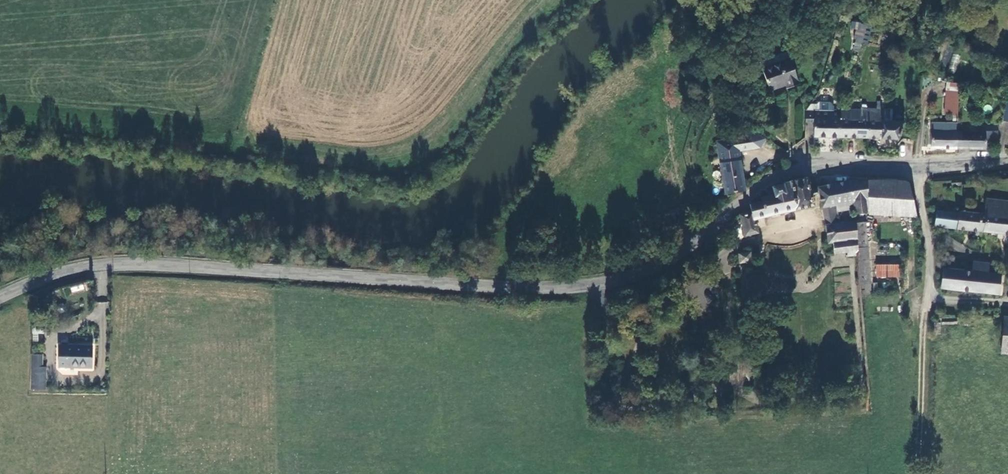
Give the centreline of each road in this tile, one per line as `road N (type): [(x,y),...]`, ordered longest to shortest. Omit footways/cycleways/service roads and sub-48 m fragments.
road 1 (tertiary): [(0,302),(104,271),(606,287),(676,258),(778,177),(1007,164)]
road 2 (track): [(918,170),(930,299),(915,473)]
road 3 (track): [(232,135),(0,111)]
road 4 (track): [(270,0),(232,135)]

